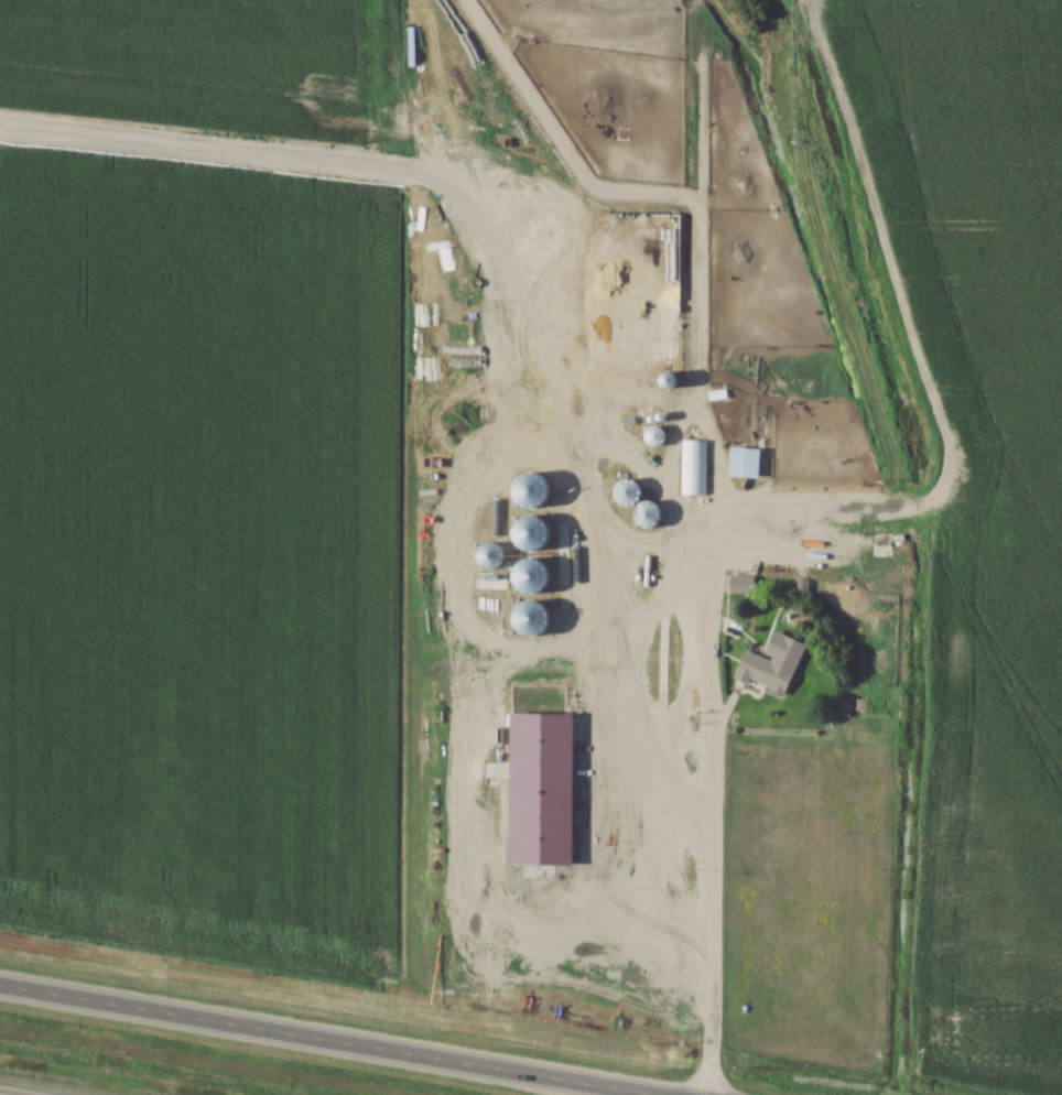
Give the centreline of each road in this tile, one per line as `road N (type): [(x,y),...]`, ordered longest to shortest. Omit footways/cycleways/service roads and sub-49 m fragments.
road 1 (primary): [(653,1094),(0,985)]

